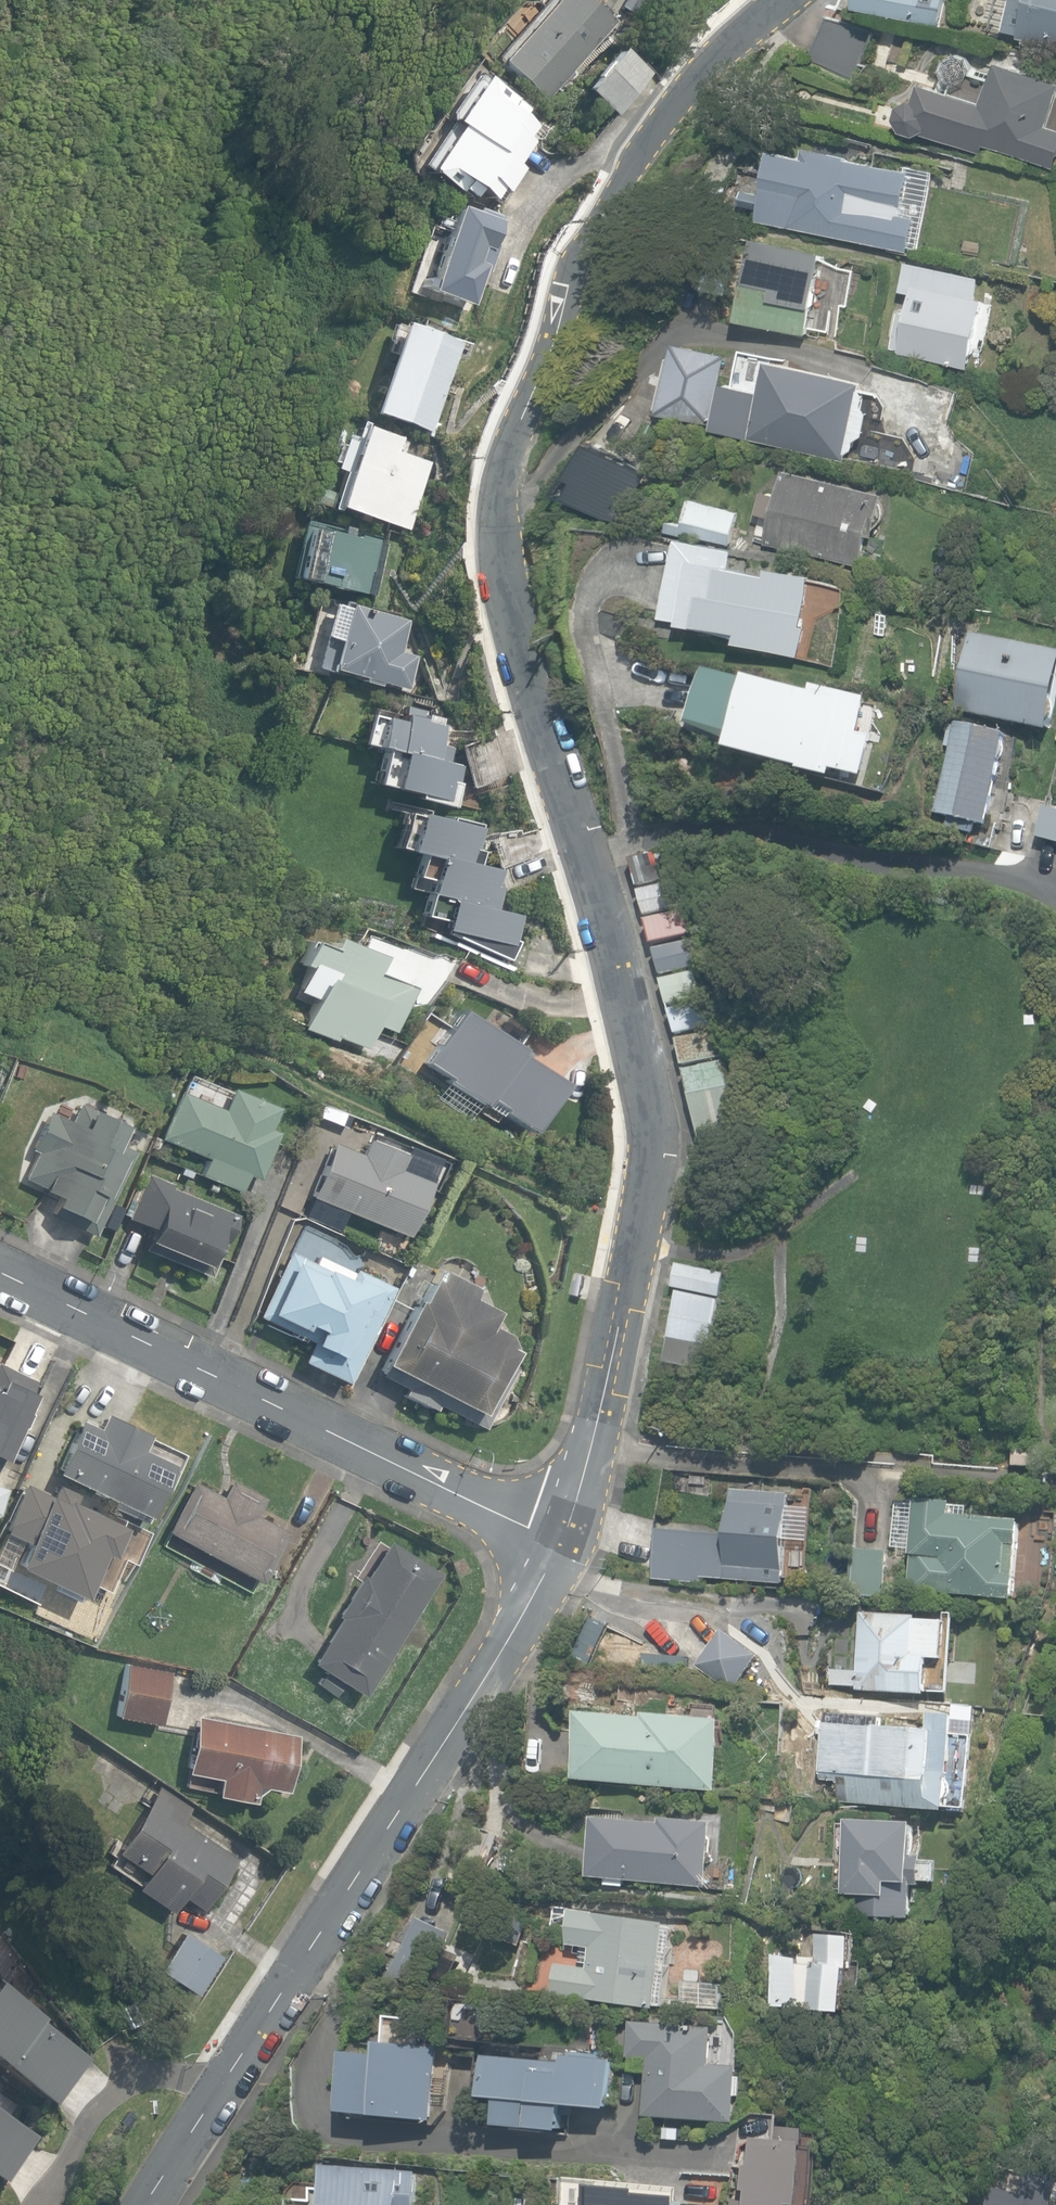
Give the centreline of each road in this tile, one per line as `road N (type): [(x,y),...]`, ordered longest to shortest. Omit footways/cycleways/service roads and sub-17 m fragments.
road 1 (unclassified): [(767,0),(609,188),(519,437),(501,515),(503,606),(524,694),(612,937),(644,1109),(639,1238),(597,1435),(561,1538)]
road 2 (unclassified): [(561,1538),(477,1694),(143,2204)]
road 3 (residential): [(0,1272),(561,1538)]
road 4 (track): [(0,1891),(71,1984),(160,2047),(177,2072)]

